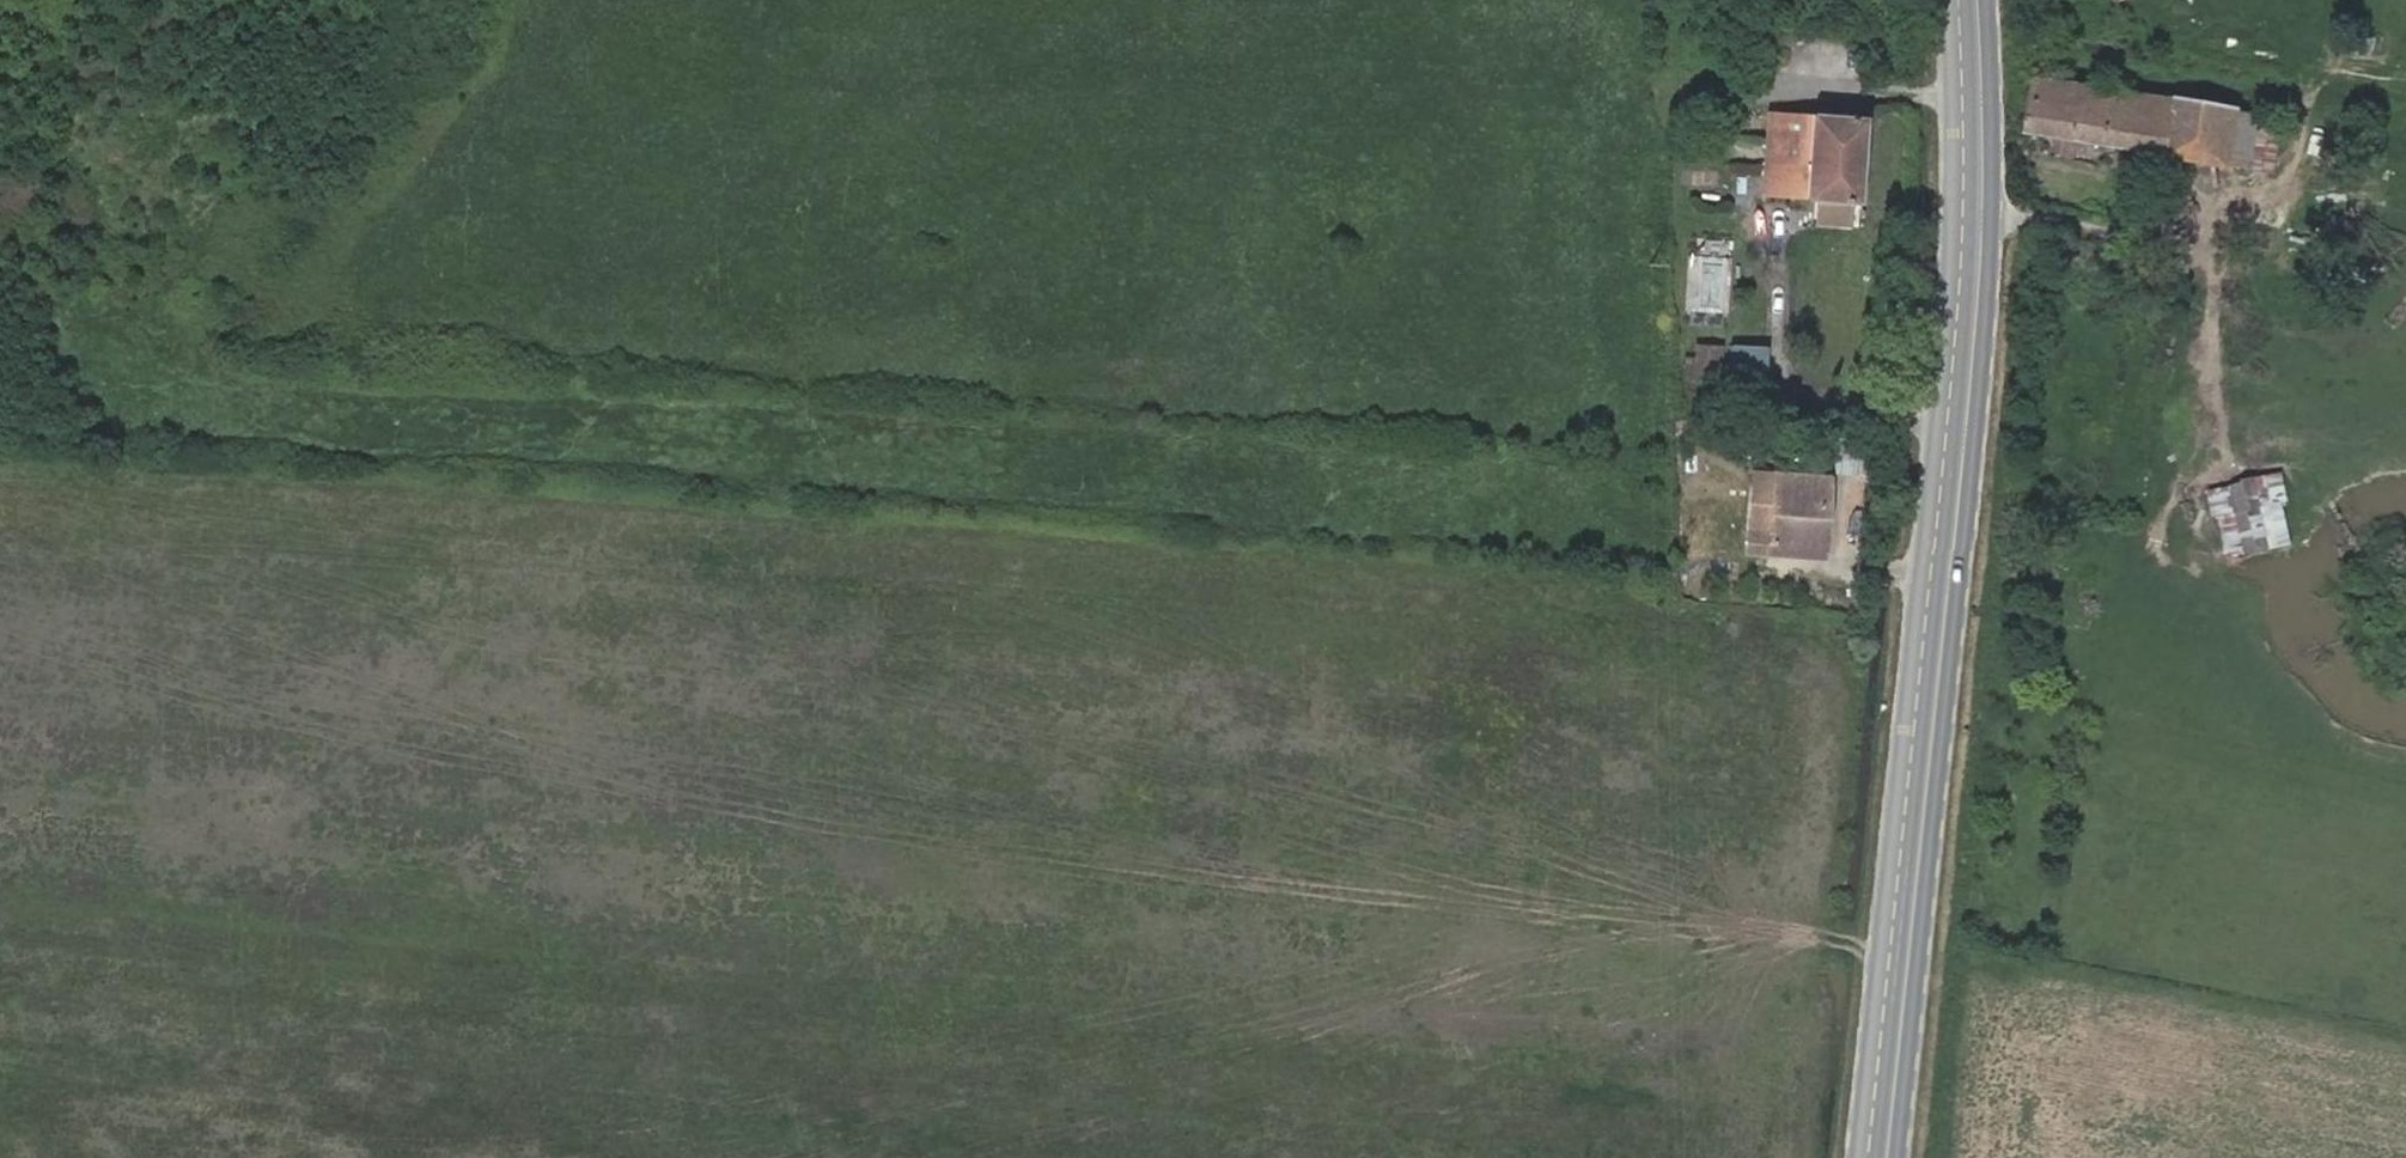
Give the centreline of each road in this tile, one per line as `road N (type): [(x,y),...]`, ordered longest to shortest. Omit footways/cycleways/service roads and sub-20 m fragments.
road 1 (tertiary): [(1881,1157),(1973,337),(1980,96),(1973,0)]

